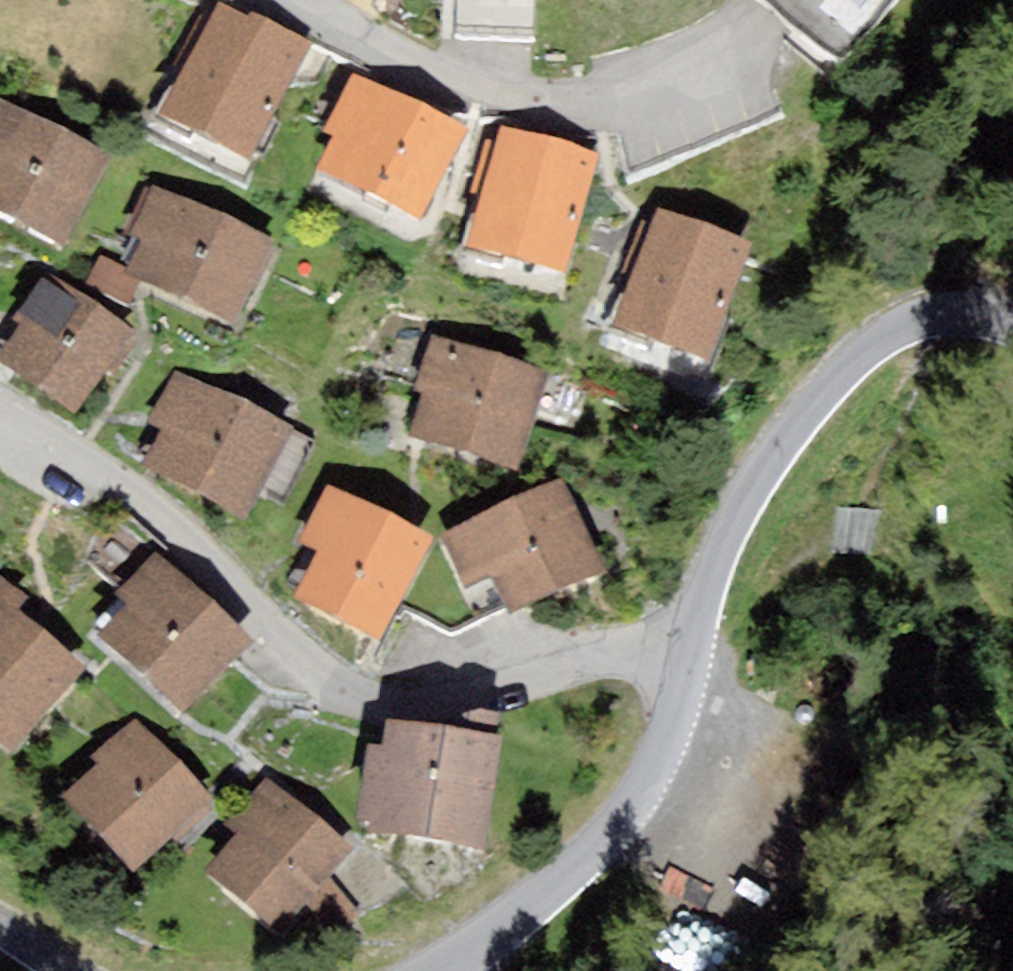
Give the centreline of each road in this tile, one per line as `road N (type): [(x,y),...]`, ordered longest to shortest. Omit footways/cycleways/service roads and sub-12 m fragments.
road 1 (residential): [(0,423),(152,506),(313,686),(420,709),(698,640)]
road 2 (track): [(698,640),(749,630),(829,527),(892,532),(976,645),(1012,757)]
road 3 (tertiary): [(1012,331),(950,318),(861,347),(802,406),(742,500),(698,640)]
road 4 (residential): [(309,0),(463,93),(616,95),(757,33)]
road 5 (tertiary): [(698,640),(668,742),(610,834),(435,970)]
road 6 (track): [(590,970),(610,834)]

